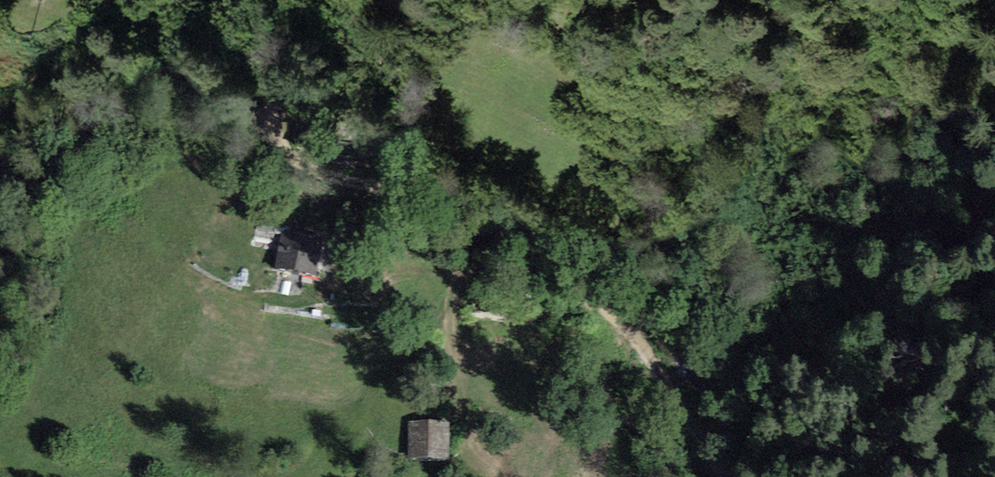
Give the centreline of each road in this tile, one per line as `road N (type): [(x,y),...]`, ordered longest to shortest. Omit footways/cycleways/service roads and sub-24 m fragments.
road 1 (track): [(269,130),(315,165),(452,183),(494,201),(619,309)]
road 2 (track): [(0,2),(112,12),(214,50),(269,130)]
road 3 (track): [(382,264),(503,271),(619,309)]
road 4 (track): [(619,309),(726,476)]
road 5 (track): [(269,130),(269,67),(244,0)]

